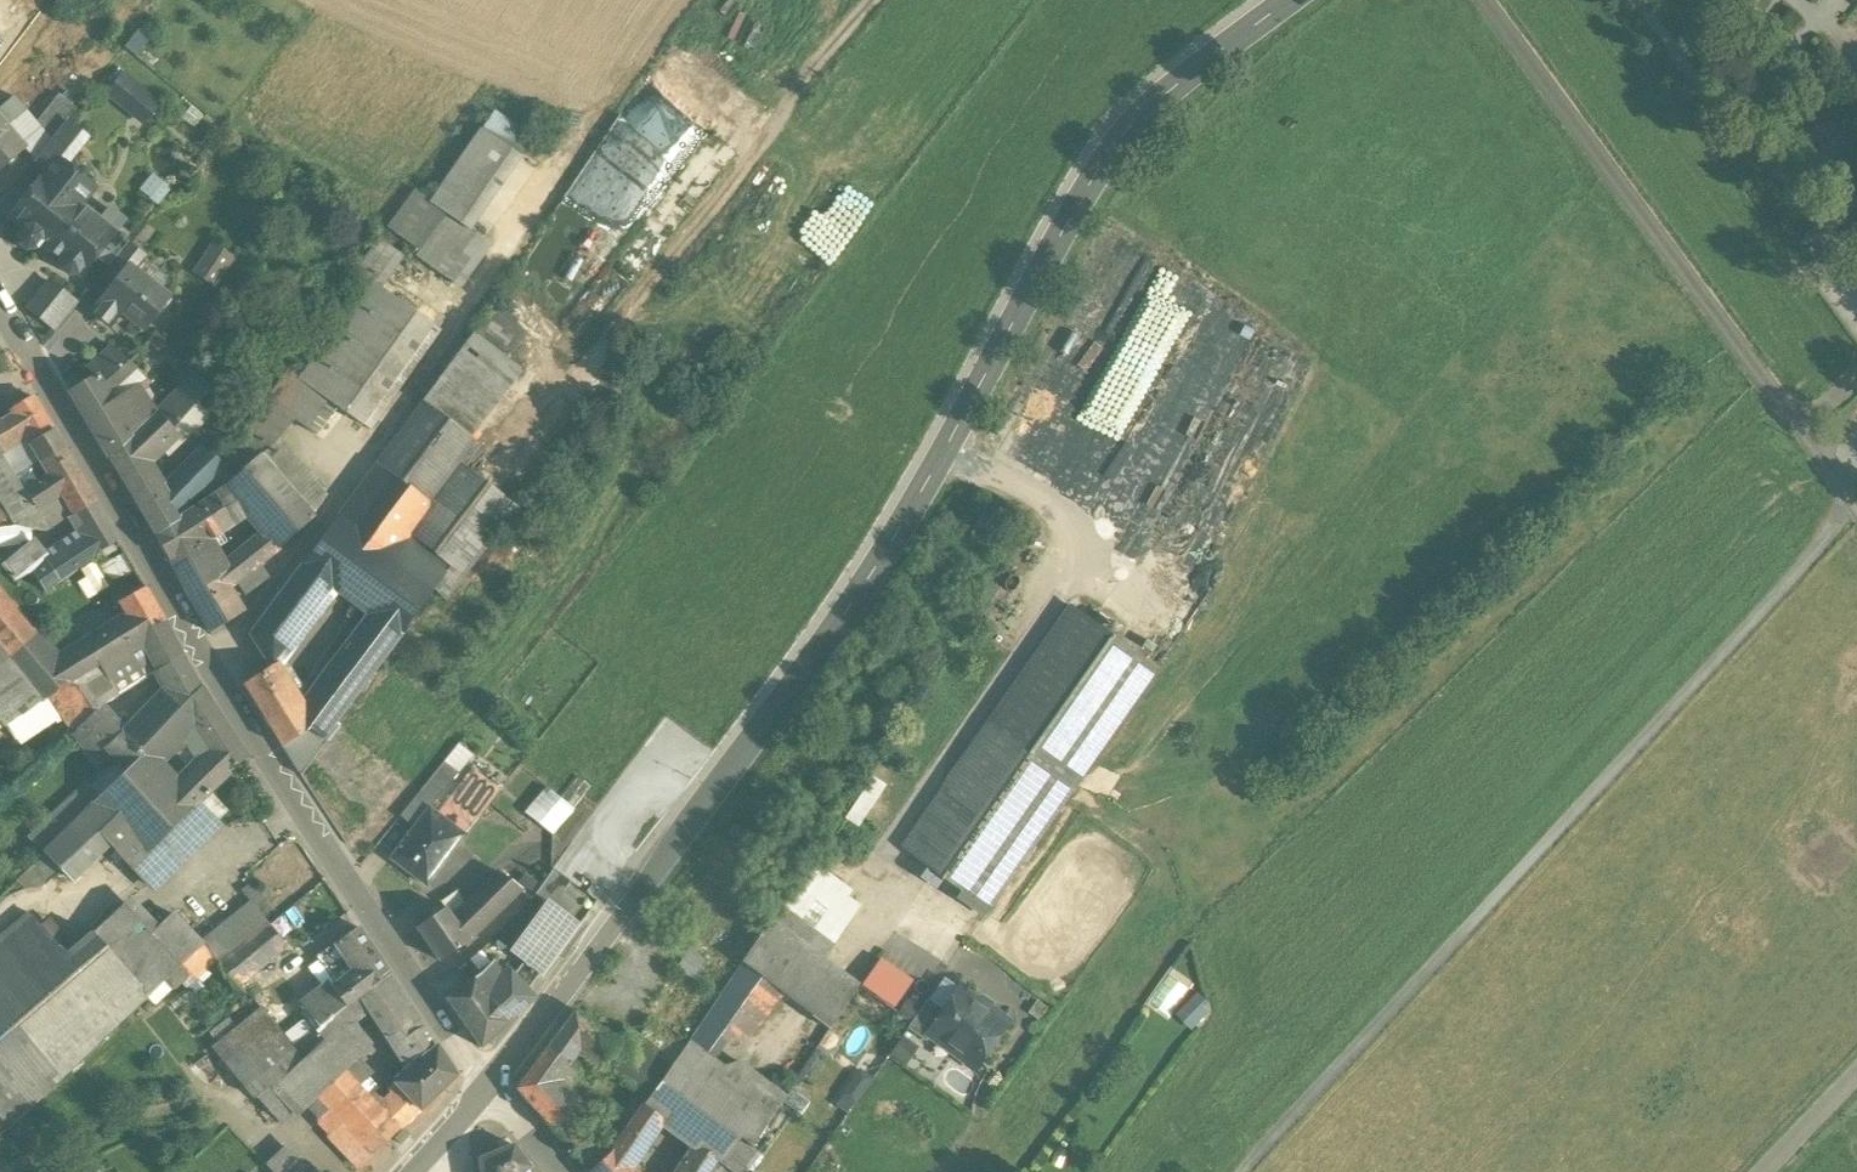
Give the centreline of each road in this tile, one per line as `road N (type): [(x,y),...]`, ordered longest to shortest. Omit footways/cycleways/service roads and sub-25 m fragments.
road 1 (tertiary): [(1288,0),(1137,119),(1099,172),(892,539),(631,906),(489,1085)]
road 2 (tertiary): [(489,1085),(295,790),(154,535),(0,293)]
road 3 (track): [(1856,512),(1243,1171)]
road 4 (track): [(868,0),(784,110),(585,409)]
road 5 (track): [(0,920),(24,900),(78,911),(117,876)]
road 6 (track): [(1762,1171),(1856,1073)]

